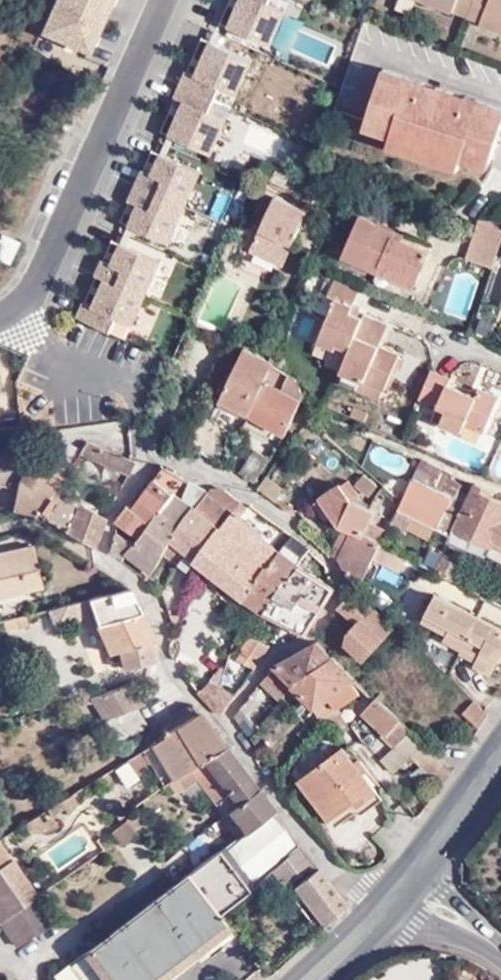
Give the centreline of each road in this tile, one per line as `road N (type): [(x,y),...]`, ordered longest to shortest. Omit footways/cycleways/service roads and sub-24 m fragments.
road 1 (residential): [(225,722),(277,650),(315,636),(341,586),(327,550),(290,517),(190,456),(149,453),(104,551),(136,572),(156,599),(166,655),(197,699)]
road 2 (residential): [(0,319),(15,314),(39,283),(163,0)]
road 3 (residential): [(369,910),(225,722)]
road 4 (secondary): [(500,741),(401,878)]
road 5 (secondary): [(419,894),(500,783)]

